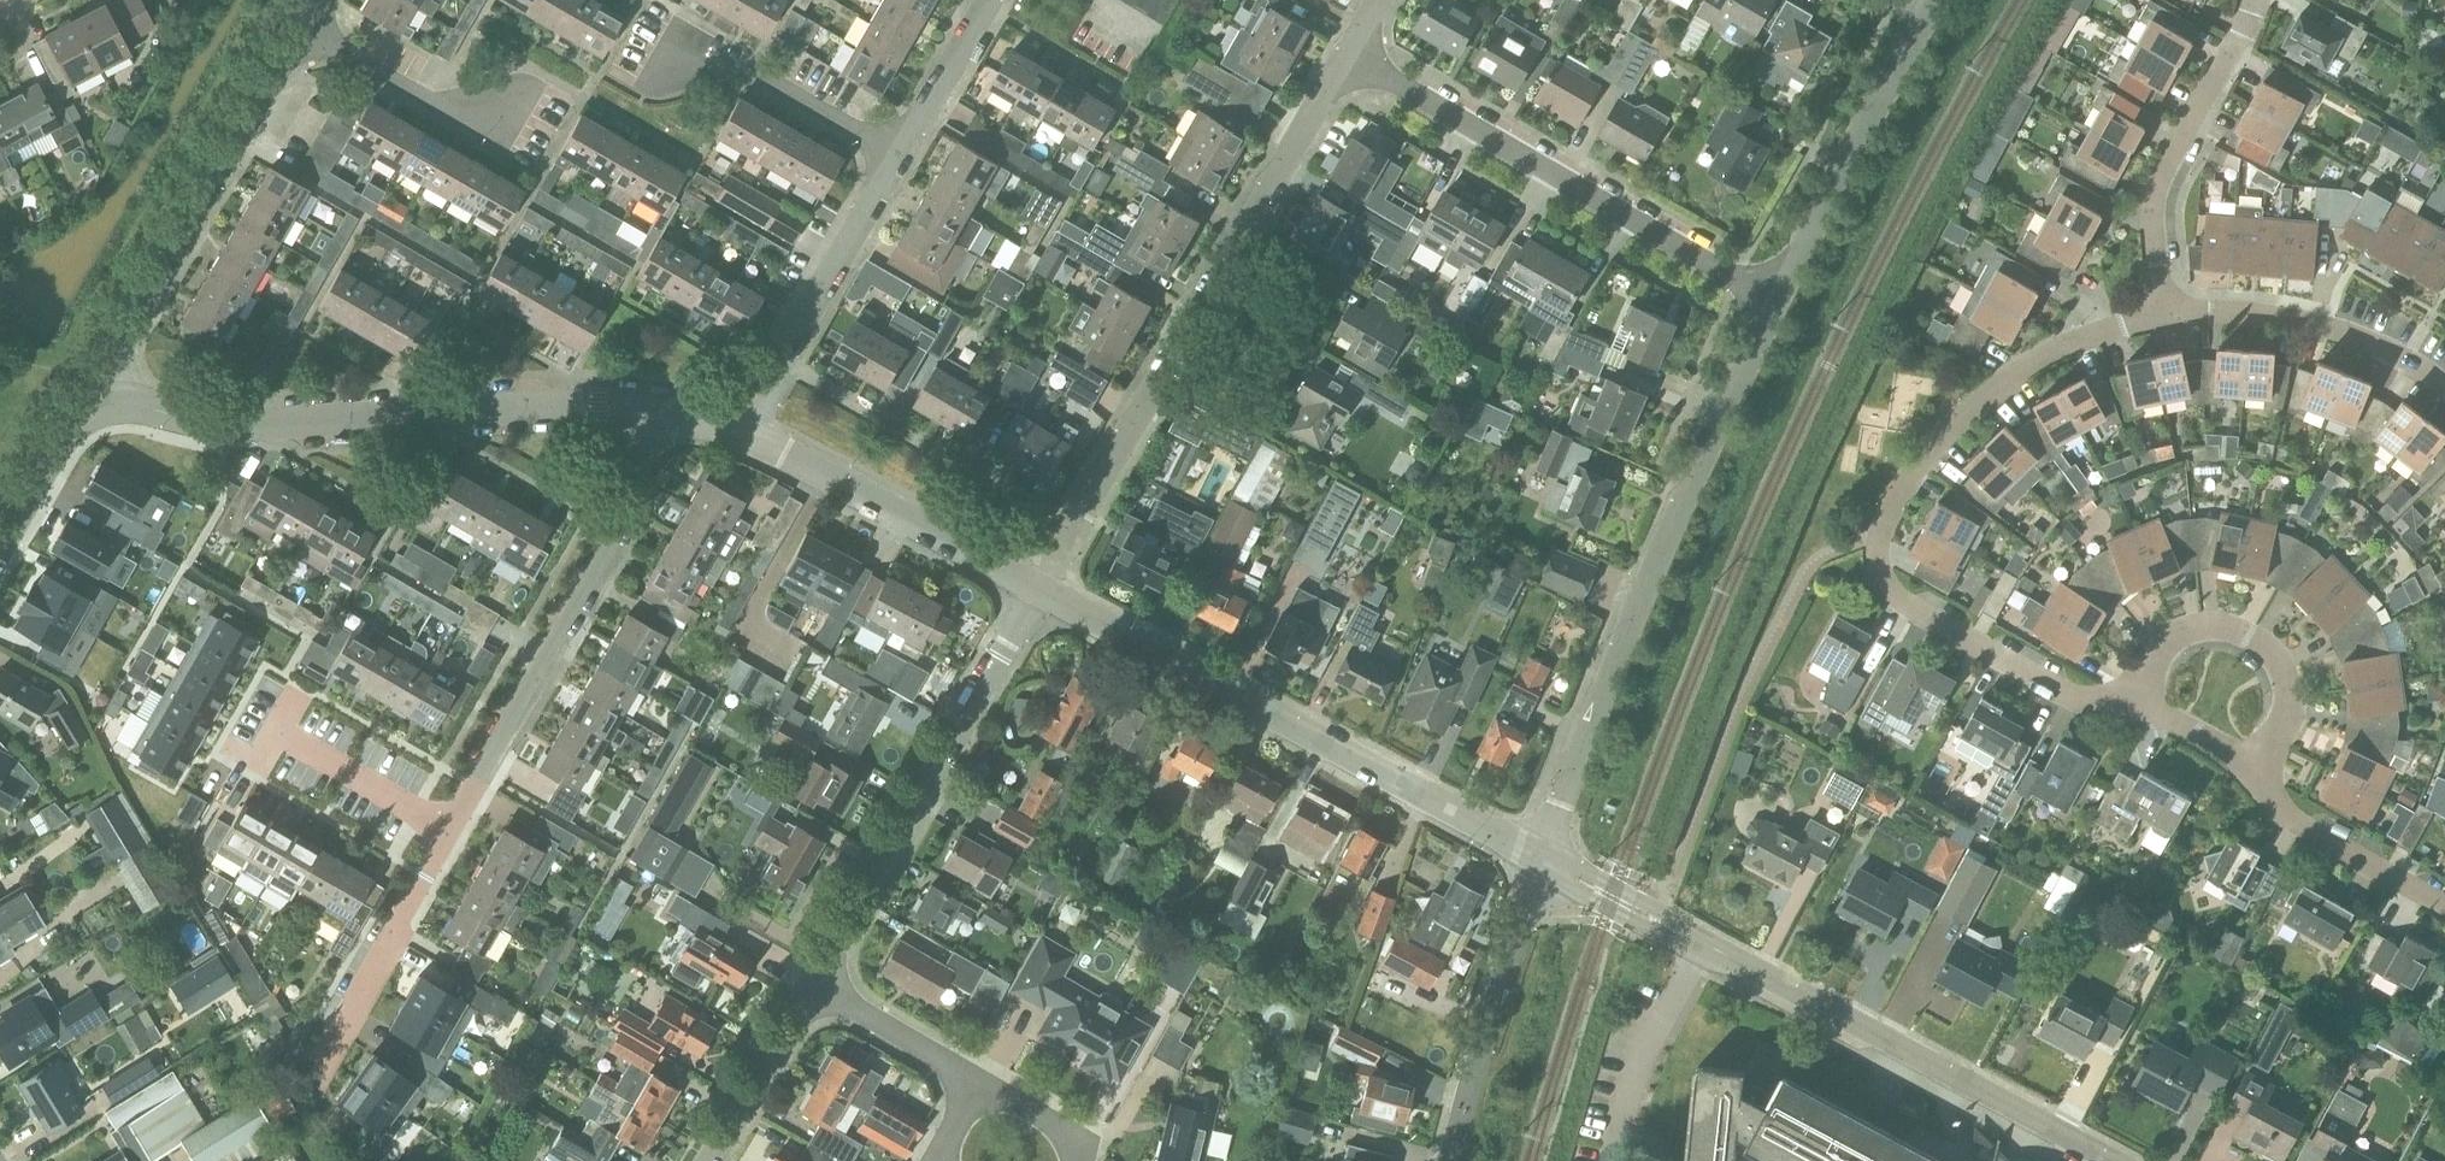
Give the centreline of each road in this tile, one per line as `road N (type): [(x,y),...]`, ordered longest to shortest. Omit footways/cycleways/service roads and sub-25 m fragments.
road 1 (residential): [(2163,310),(2070,347),(1987,394),(1900,487),(1876,534),(1891,583),(1912,605),(2077,700),(2135,713)]
road 2 (residential): [(2110,1160),(1541,860)]
road 3 (residential): [(1541,860),(1689,490),(1779,296)]
road 4 (residential): [(1541,860),(1038,590)]
road 5 (residential): [(660,410),(581,403),(251,426),(118,413)]
road 6 (residential): [(1078,523),(1350,58)]
road 7 (residential): [(1779,296),(1350,58)]
road 8 (residential): [(450,833),(629,526),(660,410)]
road 9 (residential): [(813,981),(1038,590)]
road 10 (residential): [(118,413),(121,332),(302,34)]
road 11 (residential): [(781,361),(1078,523)]
road 12 (residential): [(1038,590),(739,434)]
road 13 (residential): [(2163,310),(2157,223),(2166,171),(2258,0)]
road 14 (residential): [(2255,770),(2289,726),(2292,698),(2283,671),(2240,632),(2183,630),(2146,665),(2135,713)]
road 15 (residential): [(1779,296),(1931,6)]
road 16 (residential): [(1457,1160),(1541,860)]
road 17 (residential): [(900,158),(689,43),(655,100)]
road 18 (residential): [(2444,400),(2420,378),(2339,338),(2252,316),(2163,310)]
road 19 (residential): [(521,72),(487,131),(302,34)]
road 20 (residential): [(781,361),(900,158)]
road 21 (residential): [(2255,770),(2289,814),(2444,904)]
road 22 (residential): [(708,1160),(813,981)]
road 23 (residential): [(280,735),(450,833)]
road 24 (residential): [(974,1085),(813,981)]
road 25 (residential): [(0,548),(69,428),(118,413)]
road 26 (residential): [(900,158),(994,0)]
road 27 (residential): [(1084,1160),(1067,1134),(974,1085)]
road 28 (residential): [(2135,713),(2207,735),(2255,770)]

